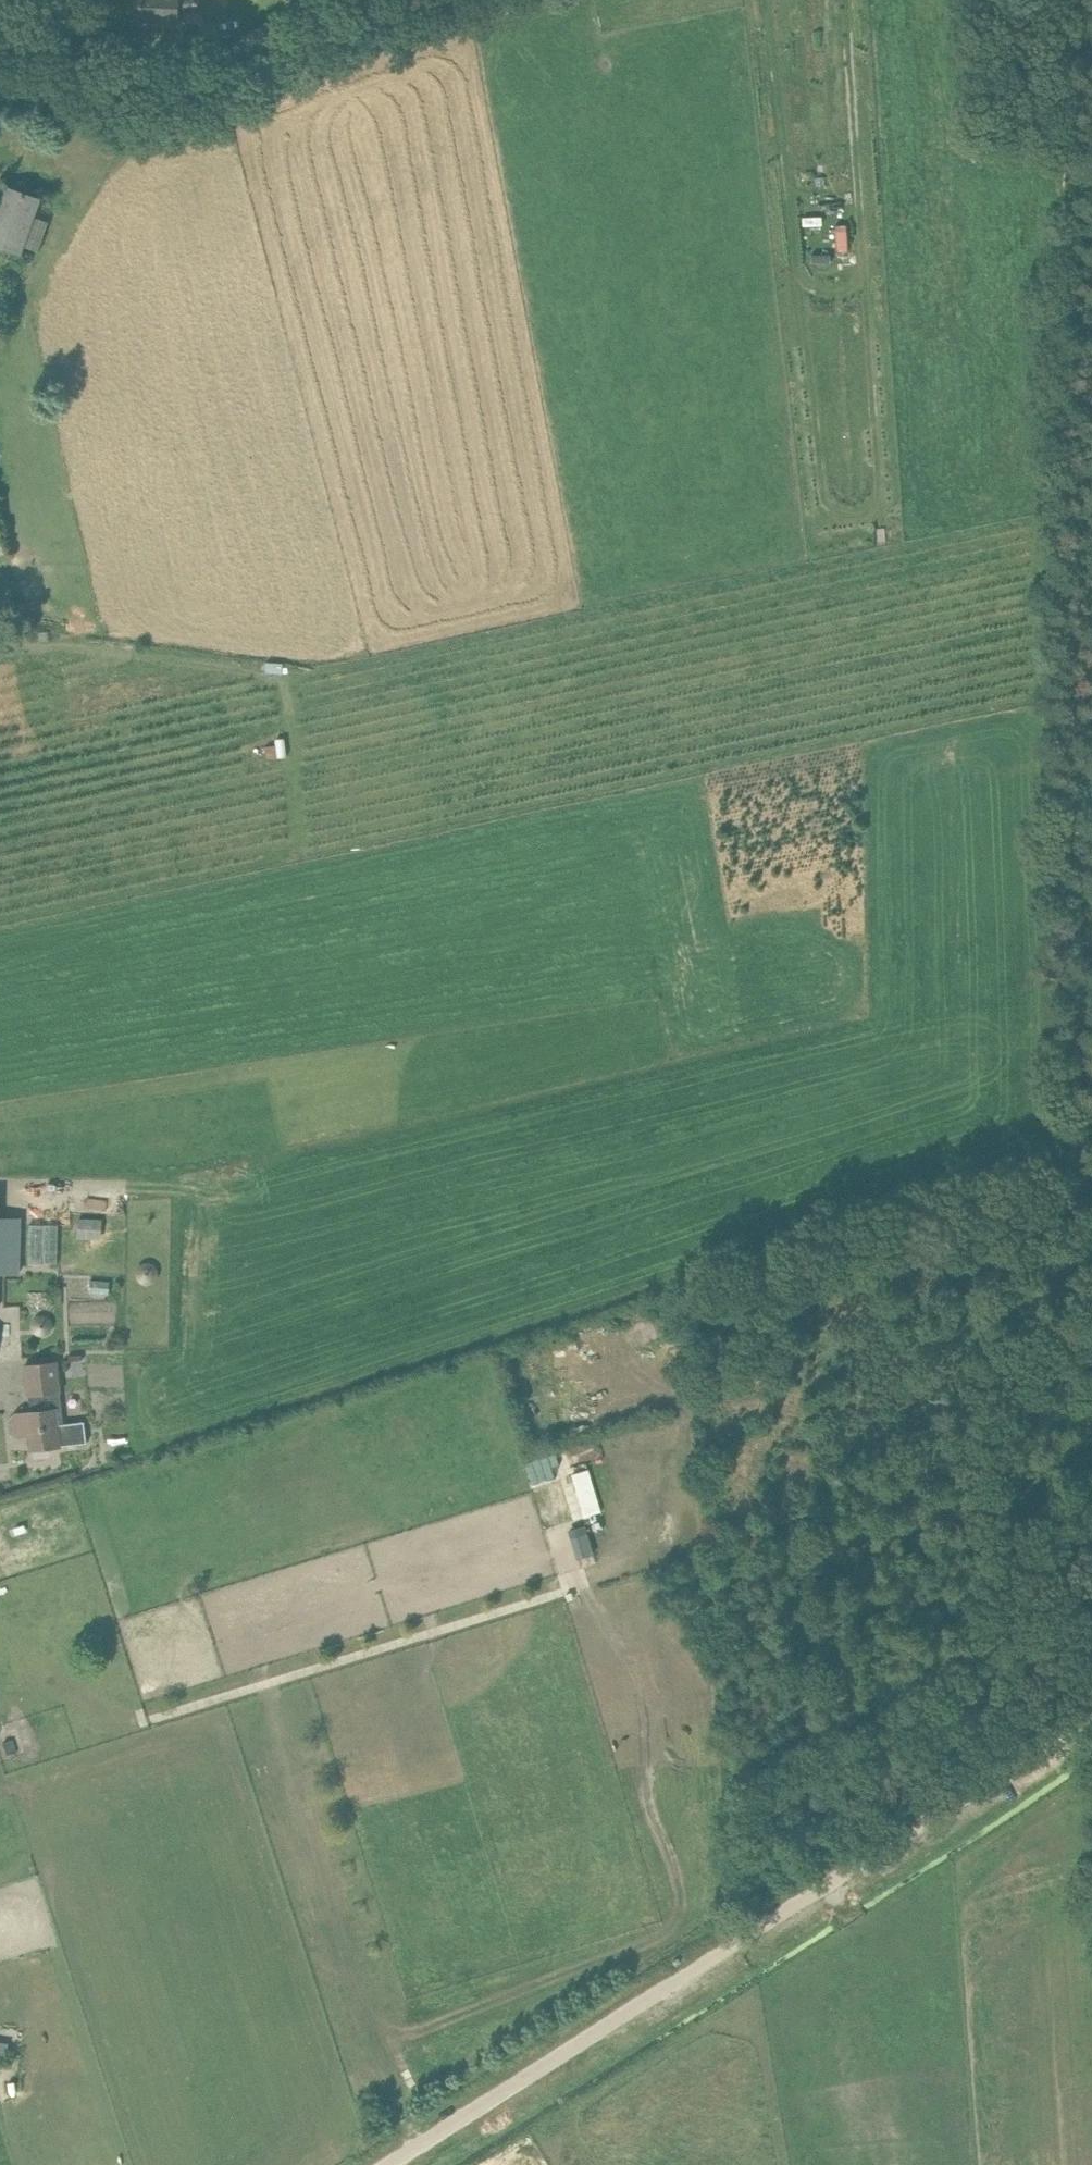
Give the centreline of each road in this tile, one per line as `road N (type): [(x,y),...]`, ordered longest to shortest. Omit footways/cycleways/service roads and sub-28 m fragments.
road 1 (unclassified): [(387,2164),(1077,1718)]
road 2 (track): [(251,68),(196,82),(80,88),(0,81)]

